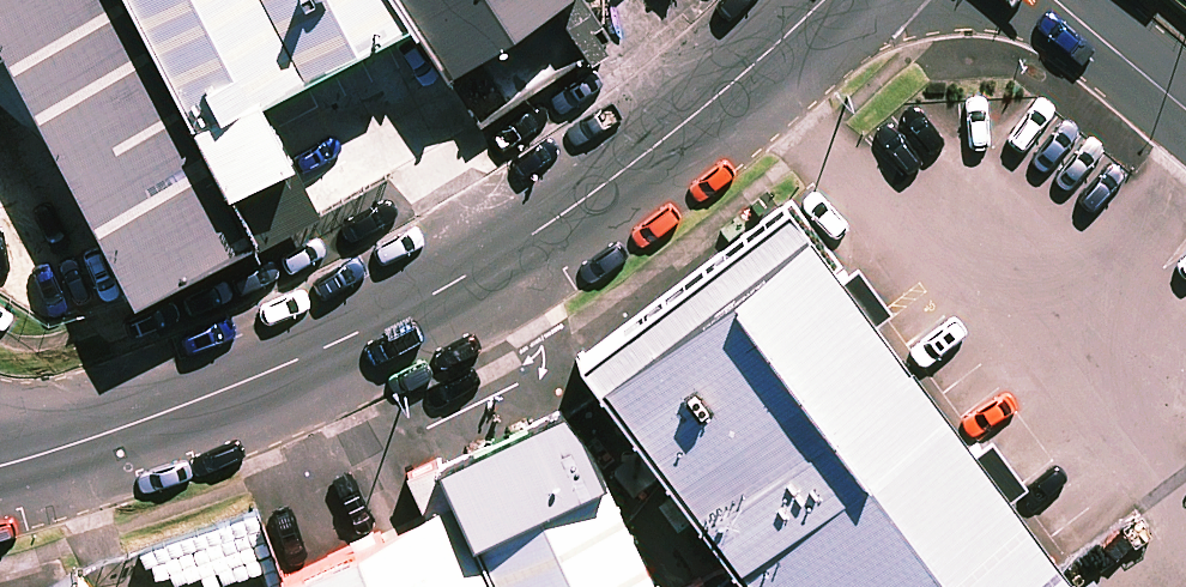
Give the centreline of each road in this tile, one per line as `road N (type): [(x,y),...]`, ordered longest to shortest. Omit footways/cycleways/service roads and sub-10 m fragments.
road 1 (unclassified): [(826,0),(614,181),(412,308),(283,368),(0,468)]
road 2 (unclassified): [(1057,0),(1185,109)]

